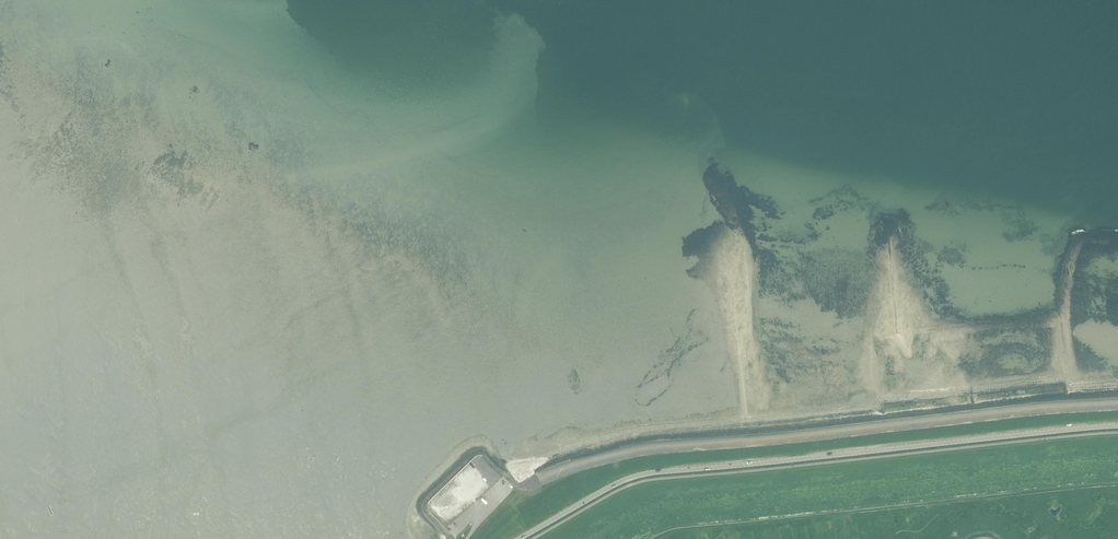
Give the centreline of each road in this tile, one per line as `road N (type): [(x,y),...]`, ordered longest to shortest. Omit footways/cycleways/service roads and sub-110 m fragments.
road 1 (tertiary): [(1117,422),(638,476),(516,538)]

